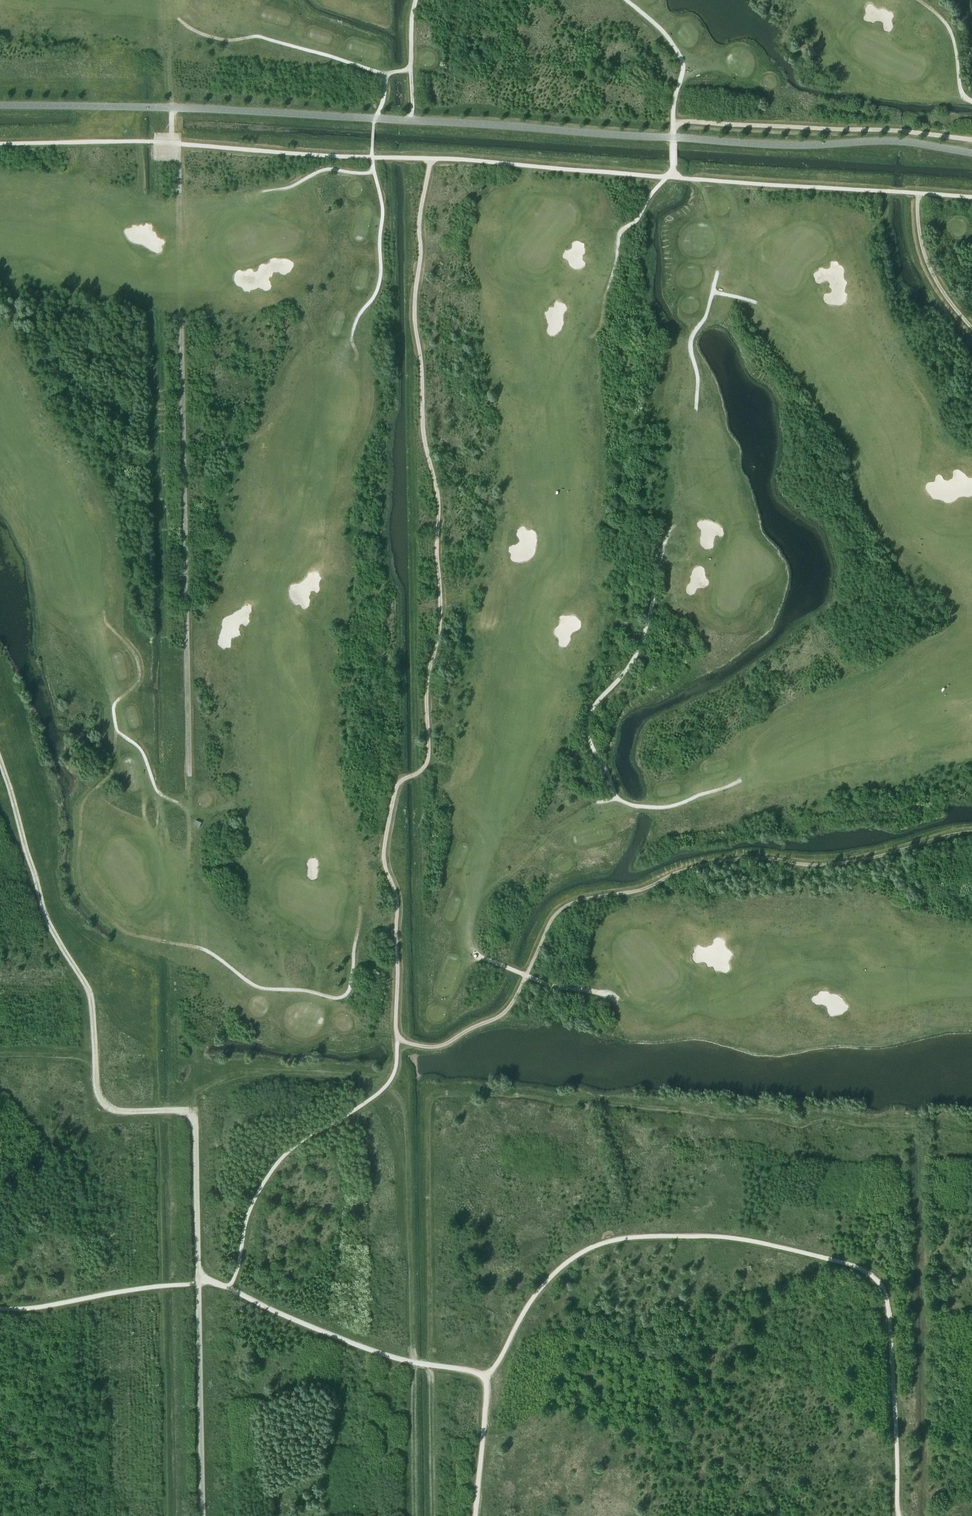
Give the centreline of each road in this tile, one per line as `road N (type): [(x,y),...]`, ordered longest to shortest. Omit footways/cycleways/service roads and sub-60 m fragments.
road 1 (track): [(202,1515),(194,1114),(121,1114),(96,1093),(90,994),(45,921),(0,763)]

